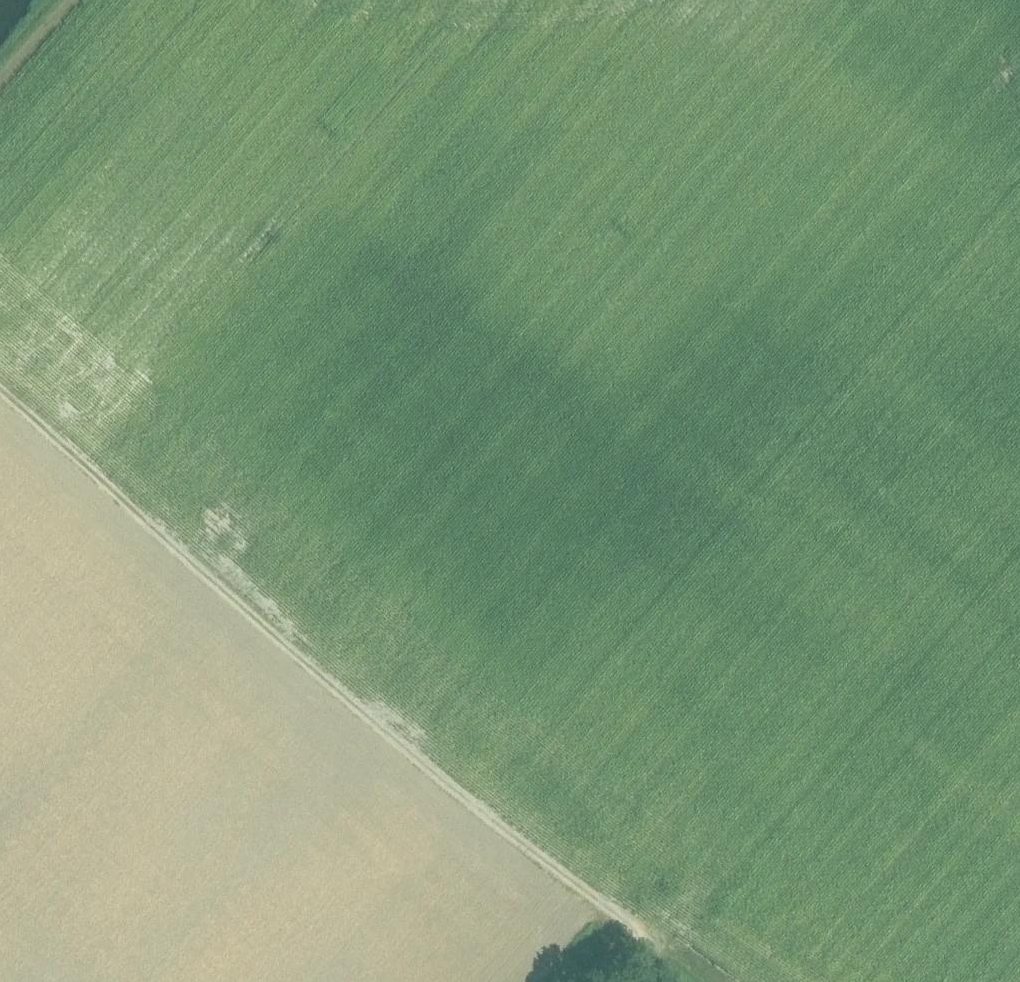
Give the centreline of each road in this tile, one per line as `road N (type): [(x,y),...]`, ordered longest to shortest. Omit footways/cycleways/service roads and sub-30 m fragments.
road 1 (track): [(641,937),(0,384)]

